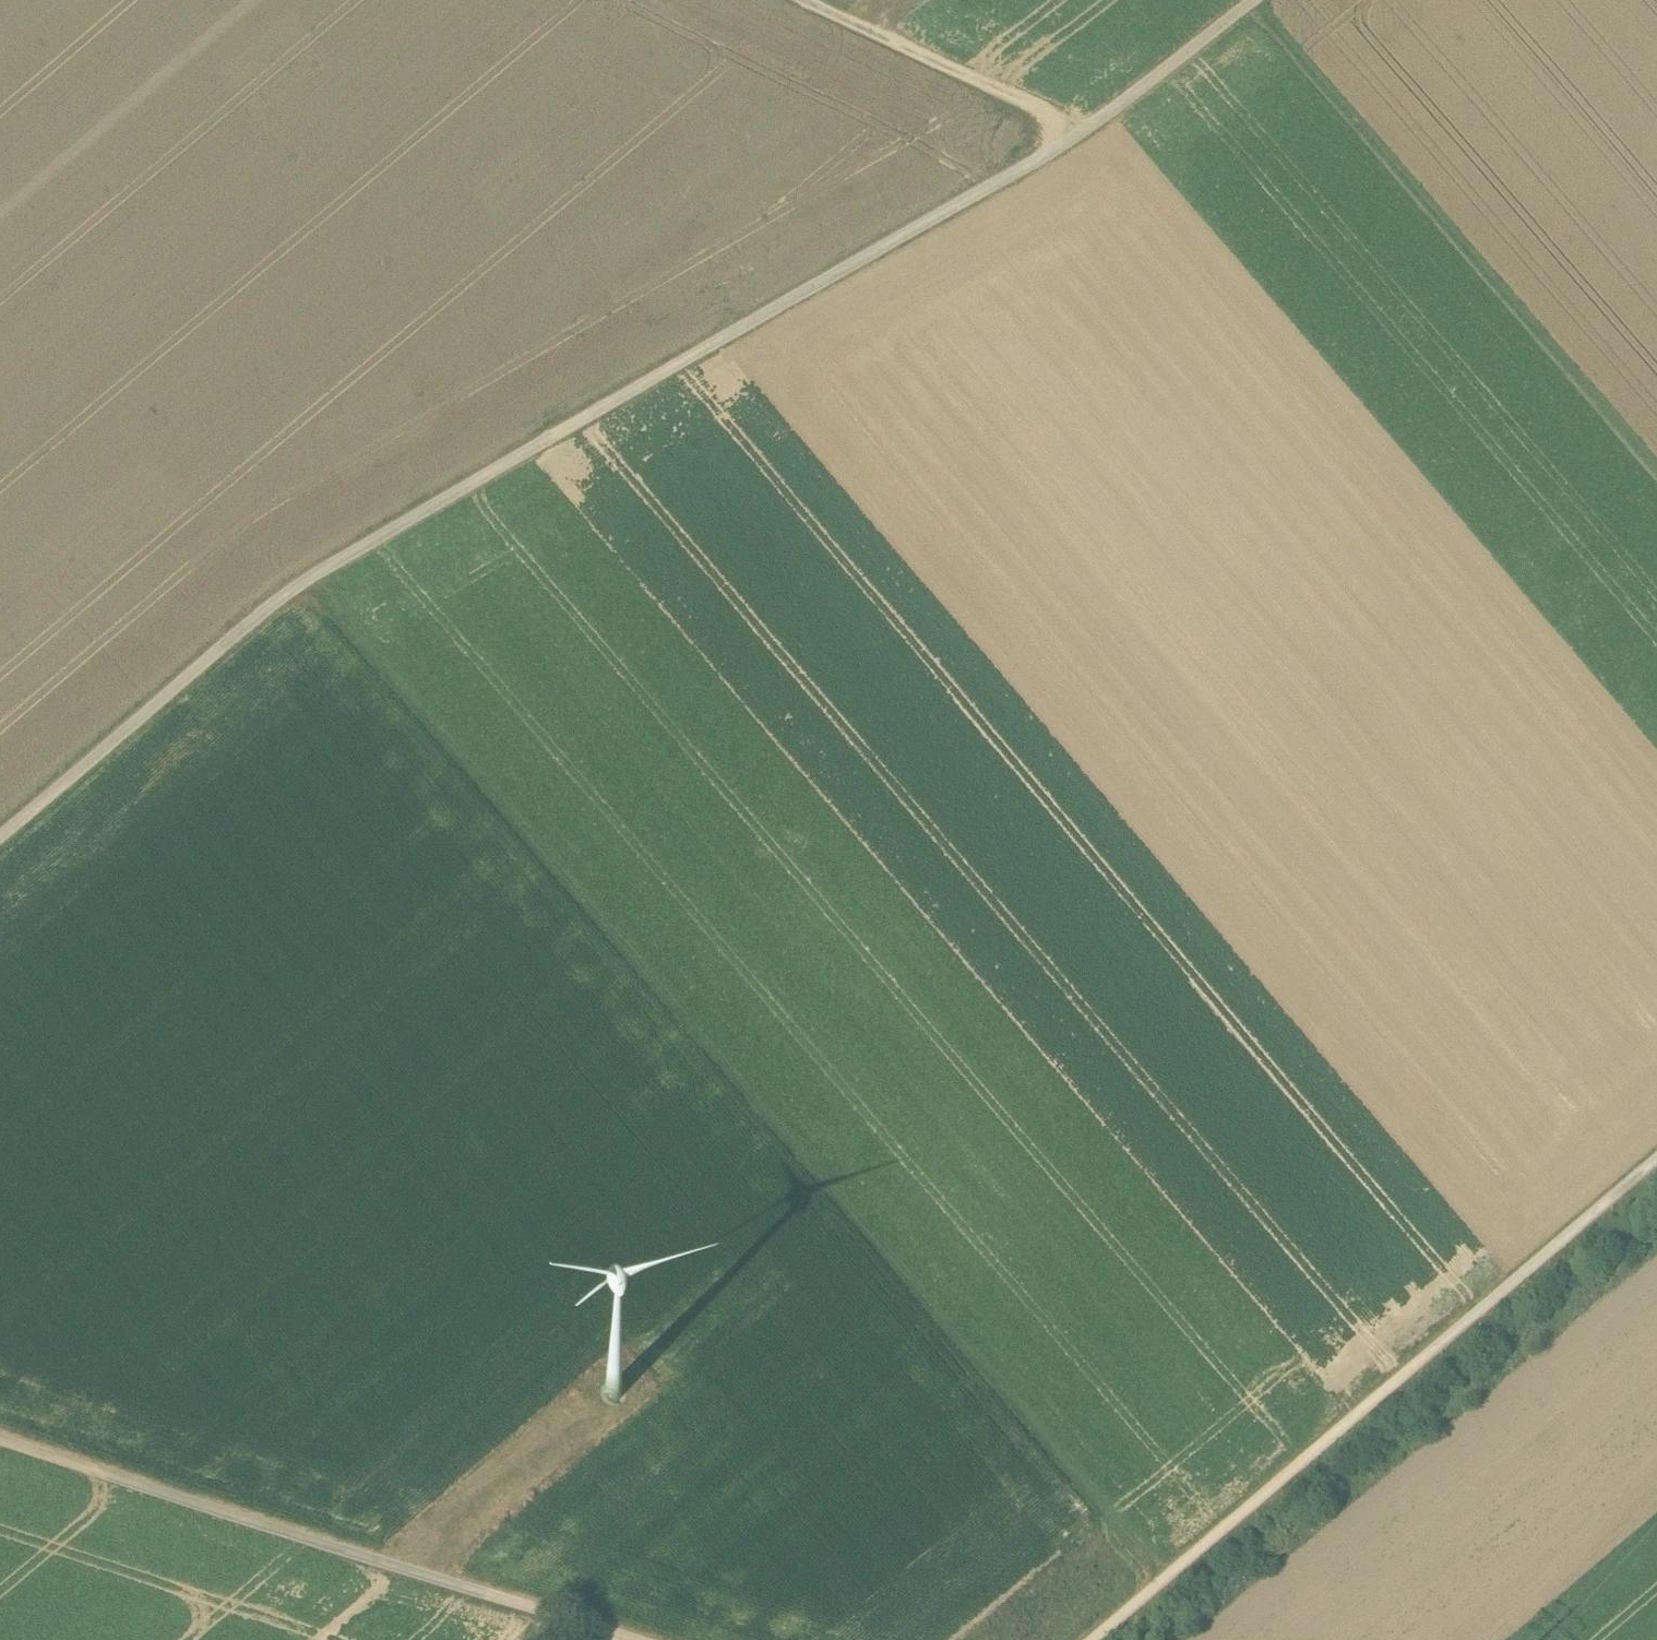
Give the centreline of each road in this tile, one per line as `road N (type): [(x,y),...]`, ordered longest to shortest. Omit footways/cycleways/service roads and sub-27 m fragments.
road 1 (track): [(0,839),(303,584),(1083,131),(1258,0)]
road 2 (track): [(303,584),(1158,1585)]
road 3 (track): [(1096,1639),(1656,1158)]
road 4 (track): [(0,1444),(620,1639)]
road 5 (track): [(1656,472),(1257,1)]
road 6 (track): [(1083,131),(866,31),(902,0)]
road 7 (track): [(400,1570),(614,1391)]

